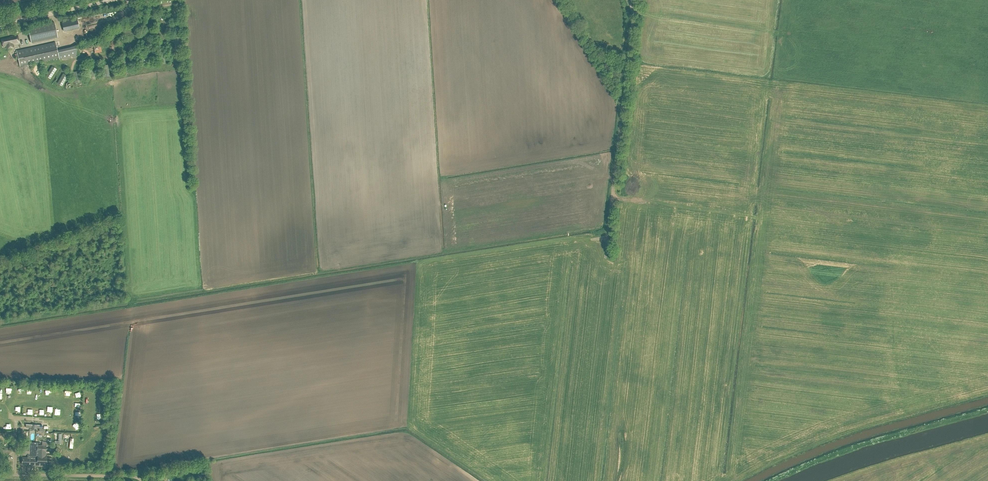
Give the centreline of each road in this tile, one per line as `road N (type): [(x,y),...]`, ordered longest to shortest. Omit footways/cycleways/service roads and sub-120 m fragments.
road 1 (unclassified): [(141,480),(0,475)]

